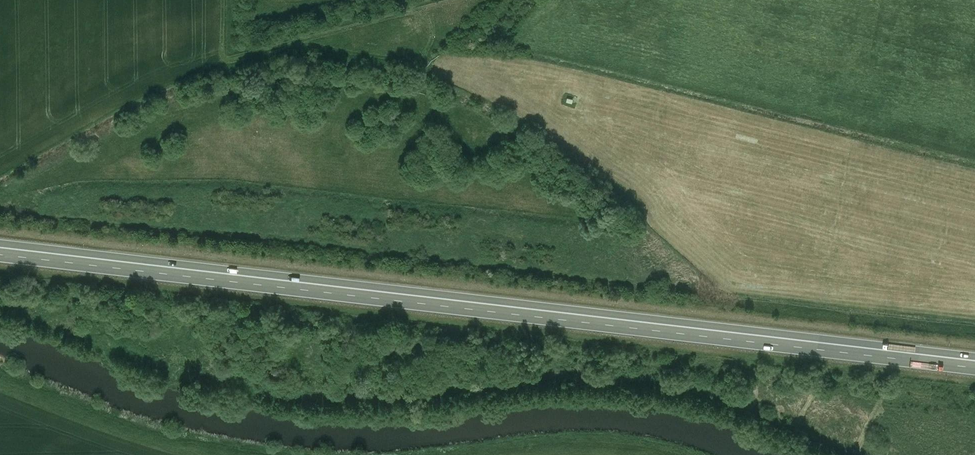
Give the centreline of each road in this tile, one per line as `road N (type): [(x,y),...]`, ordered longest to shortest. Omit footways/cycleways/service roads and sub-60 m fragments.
road 1 (trunk): [(0,257),(974,370)]
road 2 (trunk): [(974,357),(0,246)]

